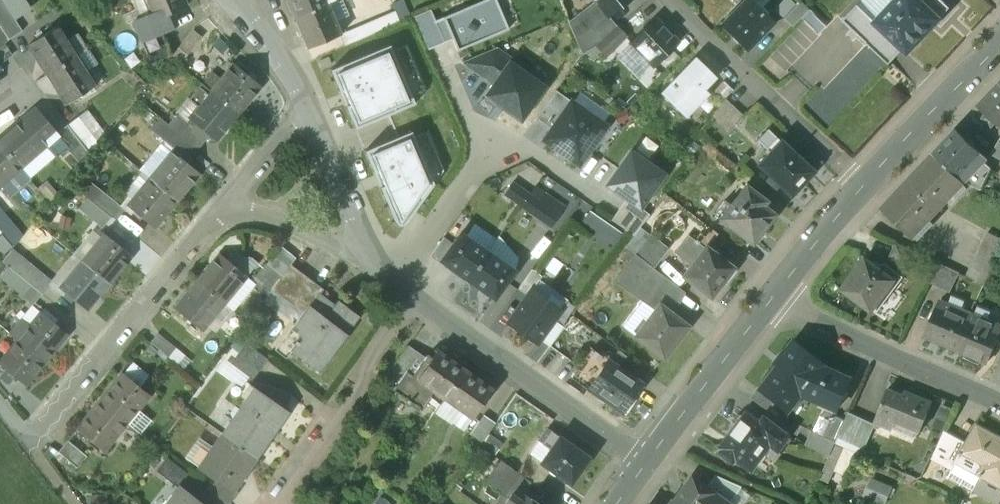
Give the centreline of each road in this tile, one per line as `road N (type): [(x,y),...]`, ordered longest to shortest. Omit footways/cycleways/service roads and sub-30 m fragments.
road 1 (residential): [(0,407),(28,443),(224,200)]
road 2 (residential): [(414,299),(647,460)]
road 3 (residential): [(861,188),(664,0)]
road 4 (residential): [(999,404),(771,299)]
road 5 (residential): [(279,503),(414,299)]
road 6 (tertiary): [(771,299),(647,460)]
road 7 (tertiary): [(999,42),(861,188)]
road 8 (residential): [(363,242),(343,249),(224,200)]
road 9 (residential): [(232,0),(265,38),(312,121)]
road 10 (tertiary): [(861,188),(771,299)]
road 11 (residential): [(312,121),(363,242)]
road 12 (residential): [(224,200),(290,131),(312,121)]

